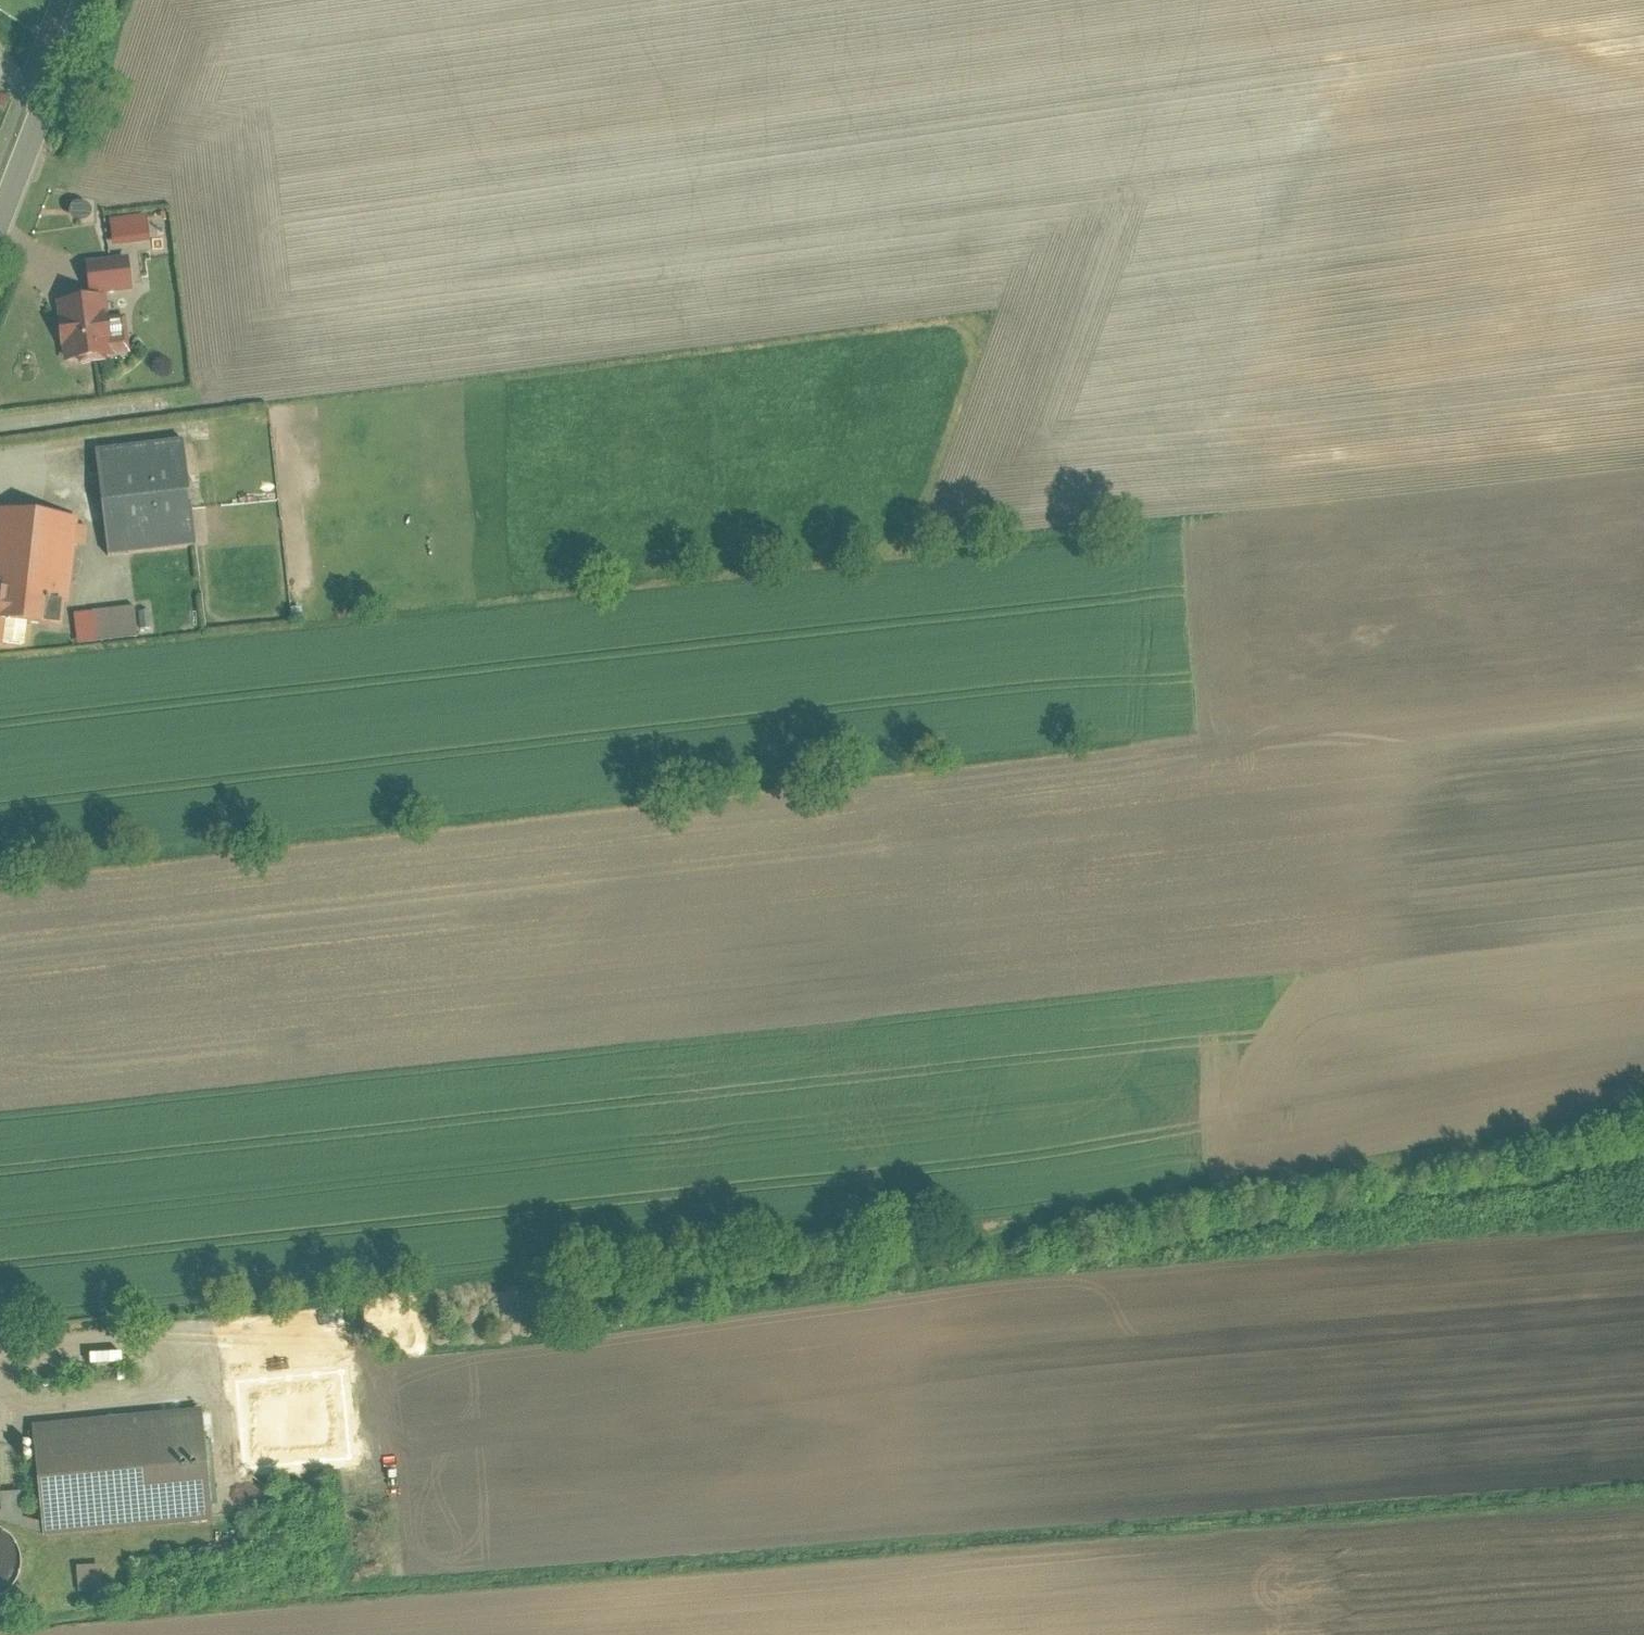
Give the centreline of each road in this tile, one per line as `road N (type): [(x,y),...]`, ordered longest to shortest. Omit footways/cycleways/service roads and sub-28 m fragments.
road 1 (tertiary): [(0,212),(81,0)]

